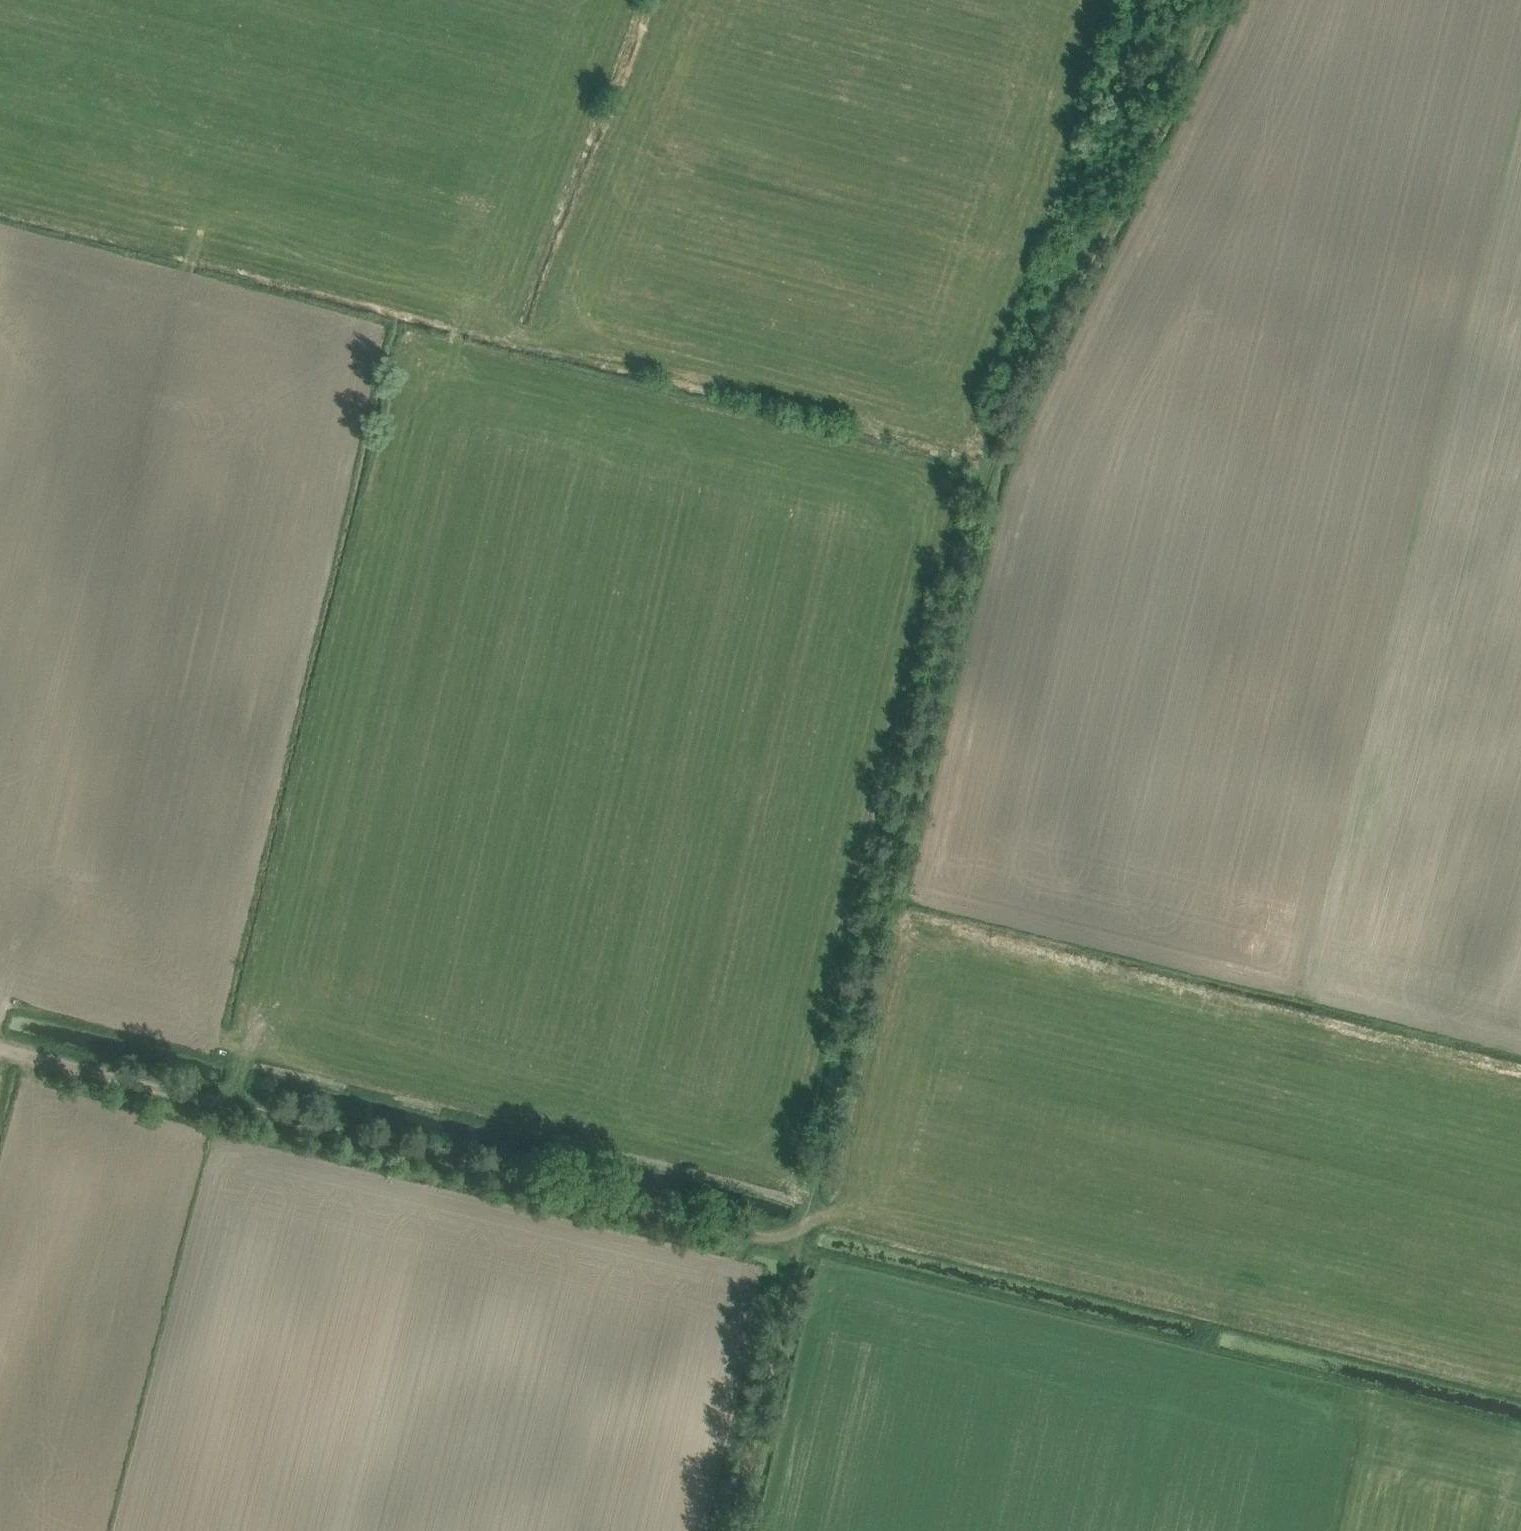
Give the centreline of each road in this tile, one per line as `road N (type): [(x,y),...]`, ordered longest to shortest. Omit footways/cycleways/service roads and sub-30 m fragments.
road 1 (track): [(798,1244),(986,466),(1207,0)]
road 2 (track): [(798,1244),(0,1042)]
road 3 (track): [(730,1530),(798,1244)]

